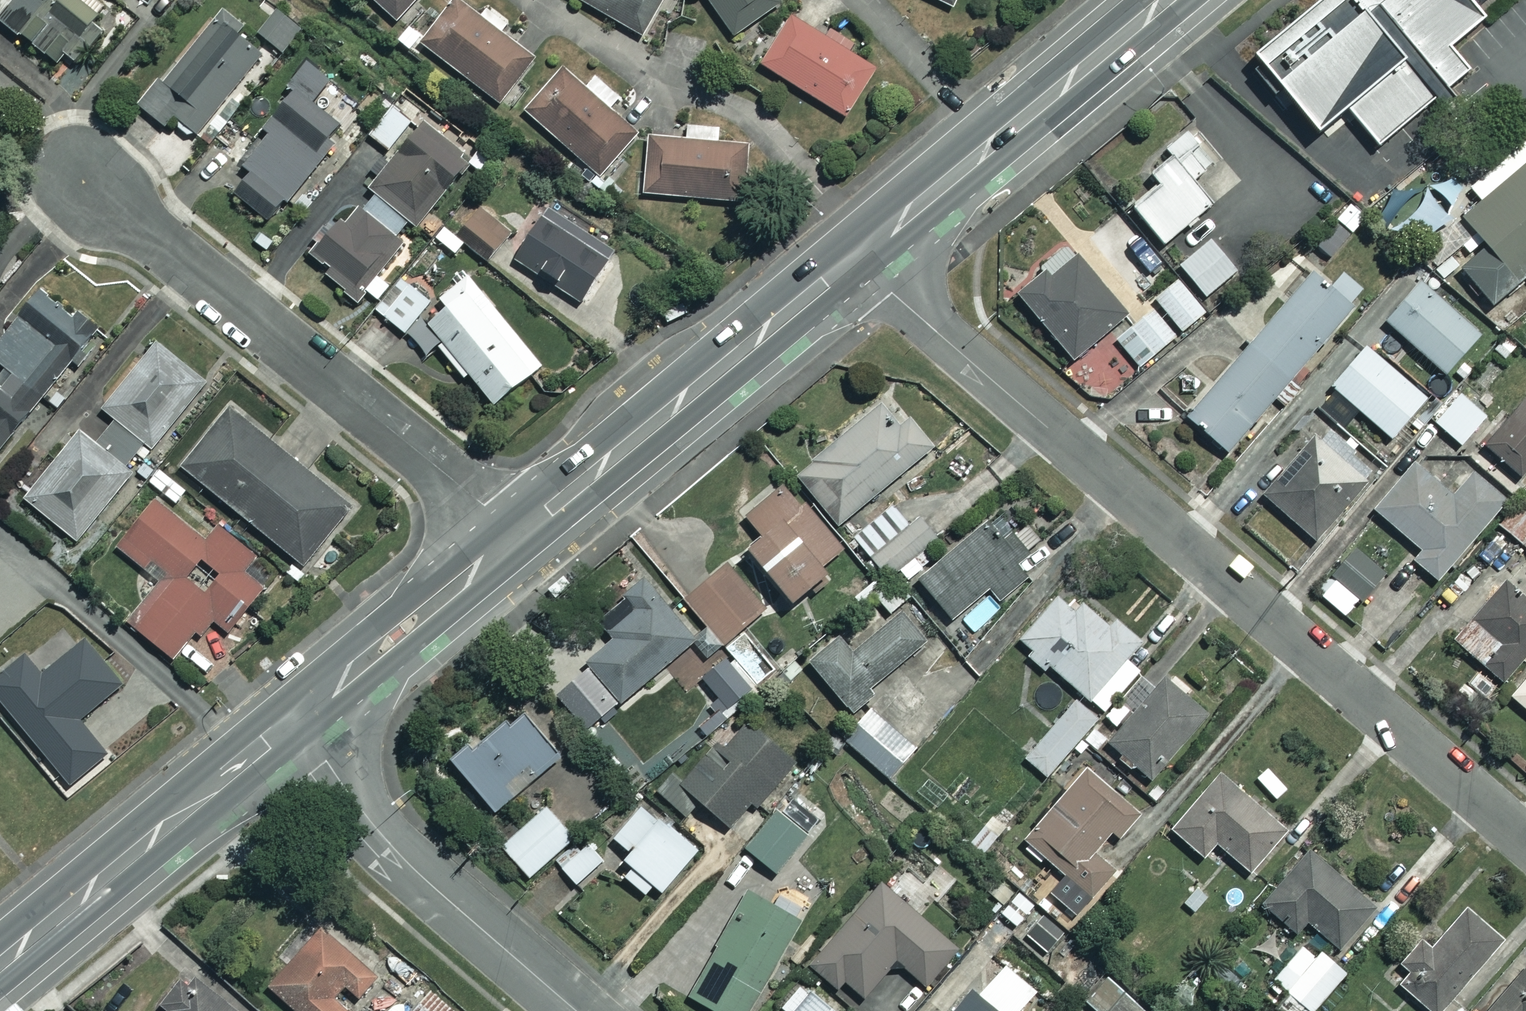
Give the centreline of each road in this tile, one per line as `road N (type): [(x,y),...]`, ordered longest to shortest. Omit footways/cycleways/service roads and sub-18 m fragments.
road 1 (residential): [(1525,840),(853,258)]
road 2 (residential): [(519,535),(82,180)]
road 3 (secondary): [(853,258),(519,535)]
road 4 (tertiary): [(576,1010),(415,871),(295,715)]
road 5 (secondary): [(1165,0),(853,258)]
road 6 (secondary): [(295,715),(0,962)]
road 7 (secondary): [(519,535),(295,715)]

